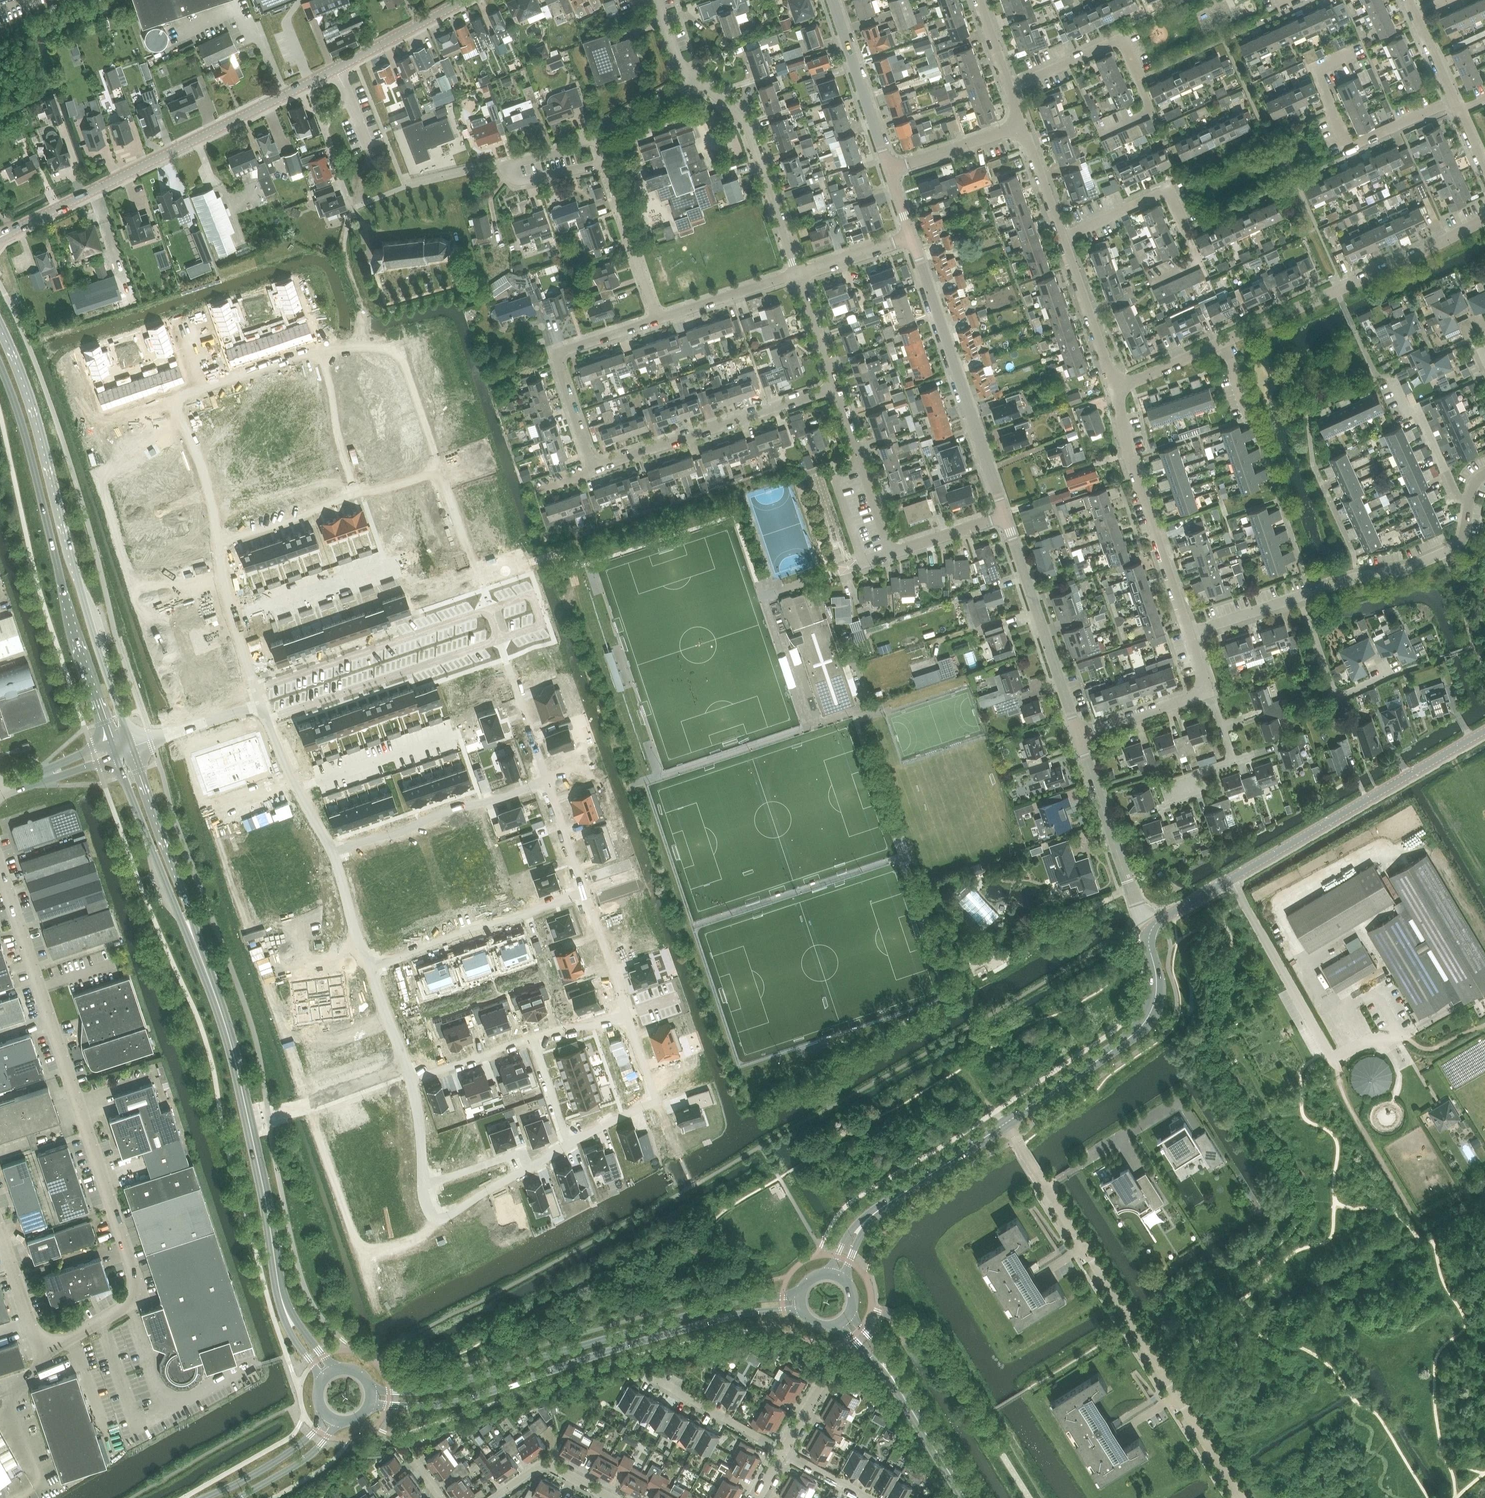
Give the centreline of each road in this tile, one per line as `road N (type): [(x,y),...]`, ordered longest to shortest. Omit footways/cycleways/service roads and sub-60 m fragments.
road 1 (unclassified): [(48,1343),(73,1338),(129,1304),(136,1279),(0,867)]
road 2 (secondary): [(371,1404),(457,1402),(711,1320),(802,1310)]
road 3 (secondary): [(801,1295),(732,1302),(429,1391),(372,1389)]
road 4 (residential): [(1005,1124),(1240,1497)]
road 5 (secondary): [(125,727),(0,328)]
road 6 (residential): [(1115,389),(1484,219)]
road 7 (unclassified): [(1149,933),(1484,731)]
road 8 (secondary): [(0,366),(108,733)]
road 9 (tertiary): [(8,233),(341,68)]
road 10 (secondary): [(287,1310),(234,1051),(202,960)]
road 11 (residential): [(1005,516),(911,236)]
road 12 (unclassified): [(1005,1124),(1143,1025),(1157,990),(1149,933)]
road 13 (residential): [(591,460),(599,464),(836,386)]
road 14 (residential): [(1188,634),(1115,389)]
road 15 (residential): [(488,610),(254,689)]
road 16 (residential): [(266,720),(499,639)]
road 17 (residential): [(1111,130),(1150,110),(1123,43),(1009,89)]
road 18 (residential): [(1153,283),(1195,257),(1168,193),(1062,238)]
road 19 (residential): [(1079,734),(1005,516)]
road 20 (residential): [(333,854),(550,782)]
road 21 (residential): [(1453,99),(1349,144),(1316,73),(1347,54)]
road 22 (residential): [(370,966),(585,891)]
road 23 (residential): [(799,272),(748,126),(699,79)]
road 24 (residential): [(591,460),(560,354),(657,319)]
road 25 (residential): [(1149,933),(1079,734)]
road 26 (residential): [(1302,596),(1402,571),(1452,549),(1463,538),(1470,501)]
road 27 (residential): [(438,470),(398,349),(322,350)]
road 28 (secondary): [(123,775),(202,960)]
road 29 (secondary): [(202,960),(139,770)]
road 30 (residential): [(889,170),(832,0)]
road 31 (residential): [(892,554),(836,386)]
road 32 (unclassified): [(866,1222),(1005,1124)]
road 33 (residential): [(657,319),(606,163)]
road 34 (residential): [(322,350),(168,400)]
road 35 (residential): [(1390,674),(1333,692),(1302,596)]
road 36 (residential): [(1115,389),(1062,238)]
road 37 (residential): [(341,68),(350,96),(325,129),(353,210)]
road 38 (residential): [(784,1451),(649,1377)]
road 39 (residential): [(219,543),(193,445),(168,400)]
road 40 (residential): [(322,350),(360,497)]
road 41 (residential): [(550,782),(499,639)]
road 42 (residential): [(254,689),(219,543)]
road 43 (residential): [(266,720),(333,854)]
road 44 (residential): [(657,319),(799,272)]
road 45 (tertiary): [(324,1412),(302,1443),(205,1497)]
road 46 (residential): [(488,610),(438,470)]
road 47 (residential): [(219,543),(360,497)]
road 48 (residential): [(1470,501),(1454,494),(1392,380)]
road 49 (tertiary): [(341,68),(470,0)]
road 50 (residential): [(422,1185),(426,1206),(443,1219),(528,1168)]
road 51 (residential): [(889,170),(1022,125)]
road 52 (secondary): [(967,1497),(896,1383)]
road 53 (residential): [(494,1497),(547,1465),(610,1497)]
road 54 (residential): [(1079,734),(1202,689)]
road 55 (residential): [(627,1014),(585,891)]
road 56 (residential): [(412,1080),(532,1038)]
road 57 (tertiary): [(240,1497),(307,1458),(340,1422)]
road 58 (residential): [(422,1185),(522,1152),(528,1168)]
road 59 (residential): [(370,966),(412,1080)]
road 60 (residential): [(836,386),(799,272)]
road 61 (residential): [(892,554),(1005,516)]

